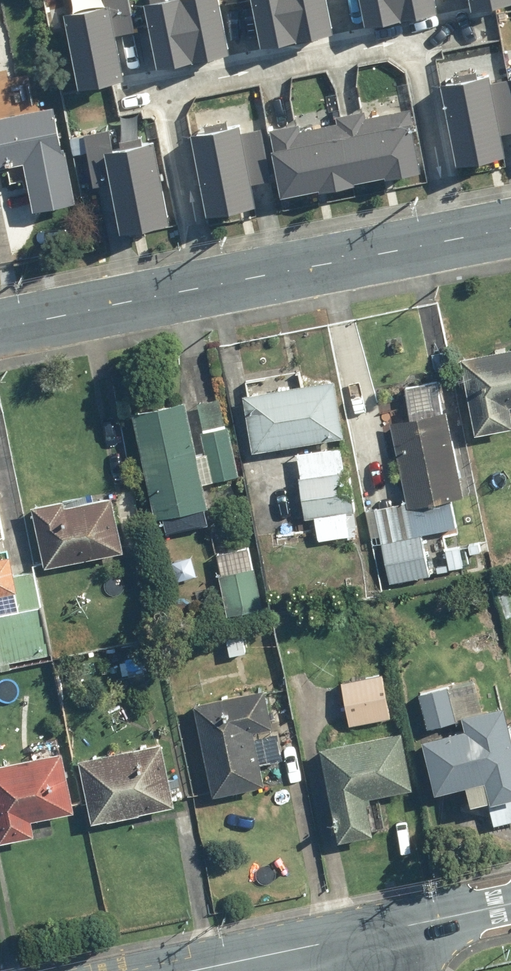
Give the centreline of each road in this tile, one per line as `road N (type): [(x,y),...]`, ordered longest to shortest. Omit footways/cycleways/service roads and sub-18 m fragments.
road 1 (residential): [(168,85),(416,36)]
road 2 (residential): [(458,234),(213,284)]
road 3 (residential): [(213,284),(0,325)]
road 4 (residential): [(213,284),(168,85)]
road 5 (residential): [(416,36),(458,234)]
road 6 (residential): [(376,934),(206,970)]
road 7 (residential): [(510,903),(376,934)]

